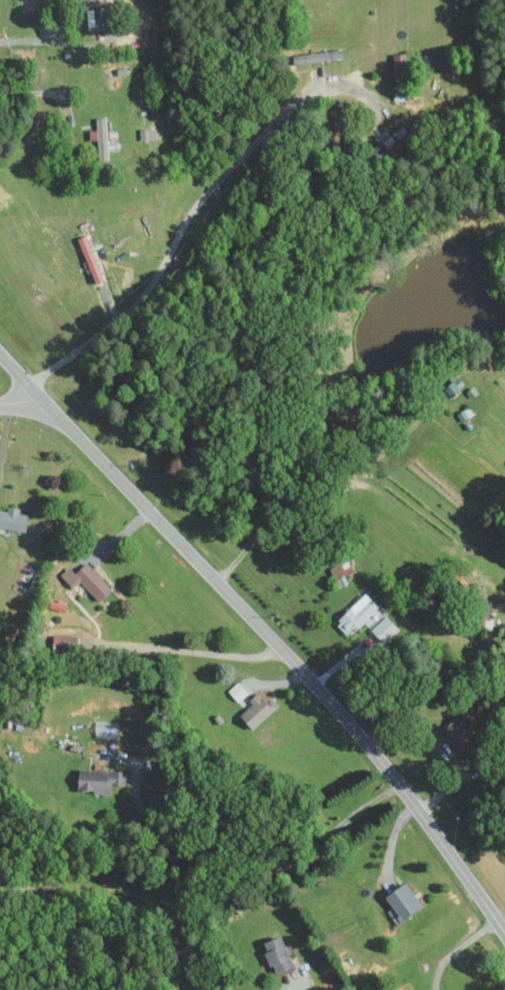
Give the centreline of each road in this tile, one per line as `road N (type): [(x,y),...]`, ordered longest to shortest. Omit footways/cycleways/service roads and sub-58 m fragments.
road 1 (residential): [(504,932),(399,785),(275,639),(0,355)]

